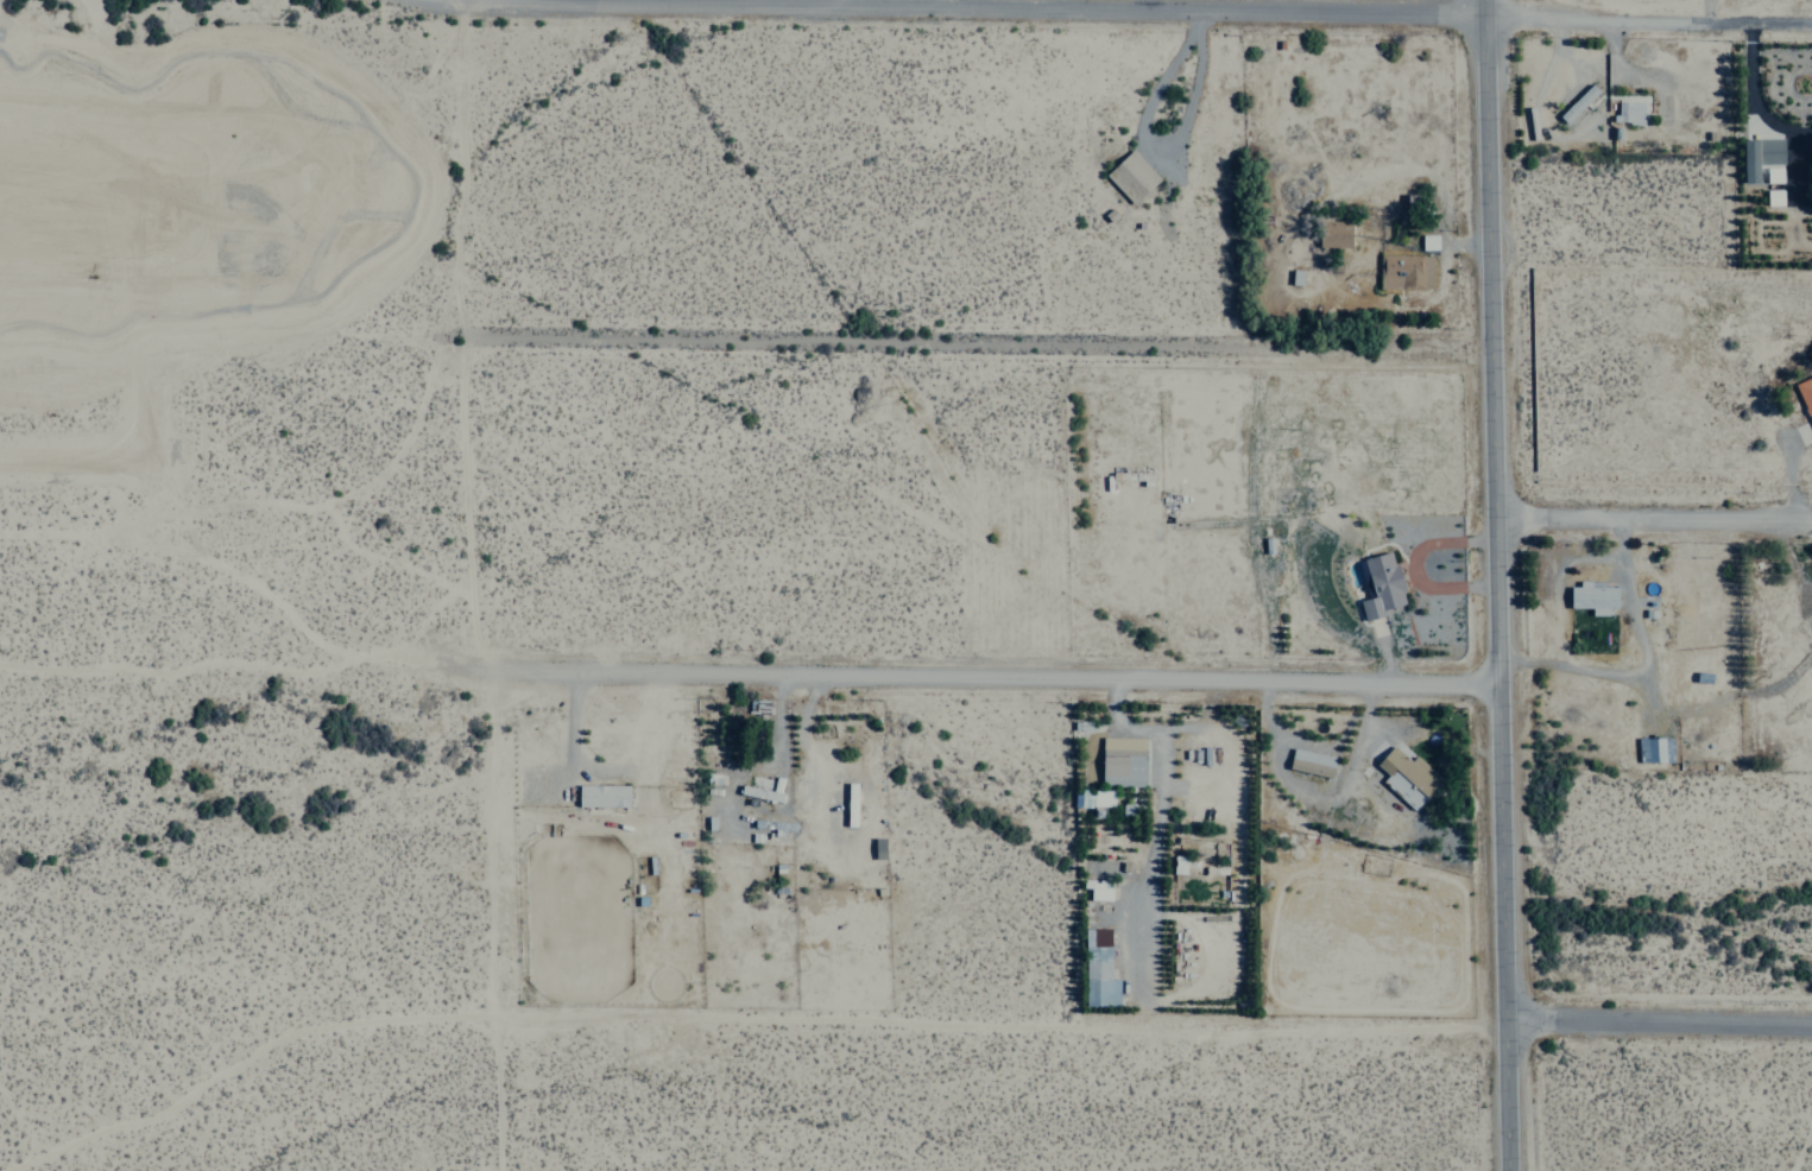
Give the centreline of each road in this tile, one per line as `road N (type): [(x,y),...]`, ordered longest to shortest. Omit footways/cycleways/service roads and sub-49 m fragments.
road 1 (residential): [(1811,26),(599,0)]
road 2 (tertiary): [(1509,1170),(1492,0)]
road 3 (track): [(497,1021),(461,302),(466,33),(469,17),(490,0)]
road 4 (residential): [(467,337),(1495,356)]
road 5 (residential): [(1497,686),(476,666)]
road 6 (residential): [(1496,508),(1811,513)]
road 7 (residential): [(1504,1024),(1811,1028)]
road 8 (track): [(502,1170),(497,1021)]

